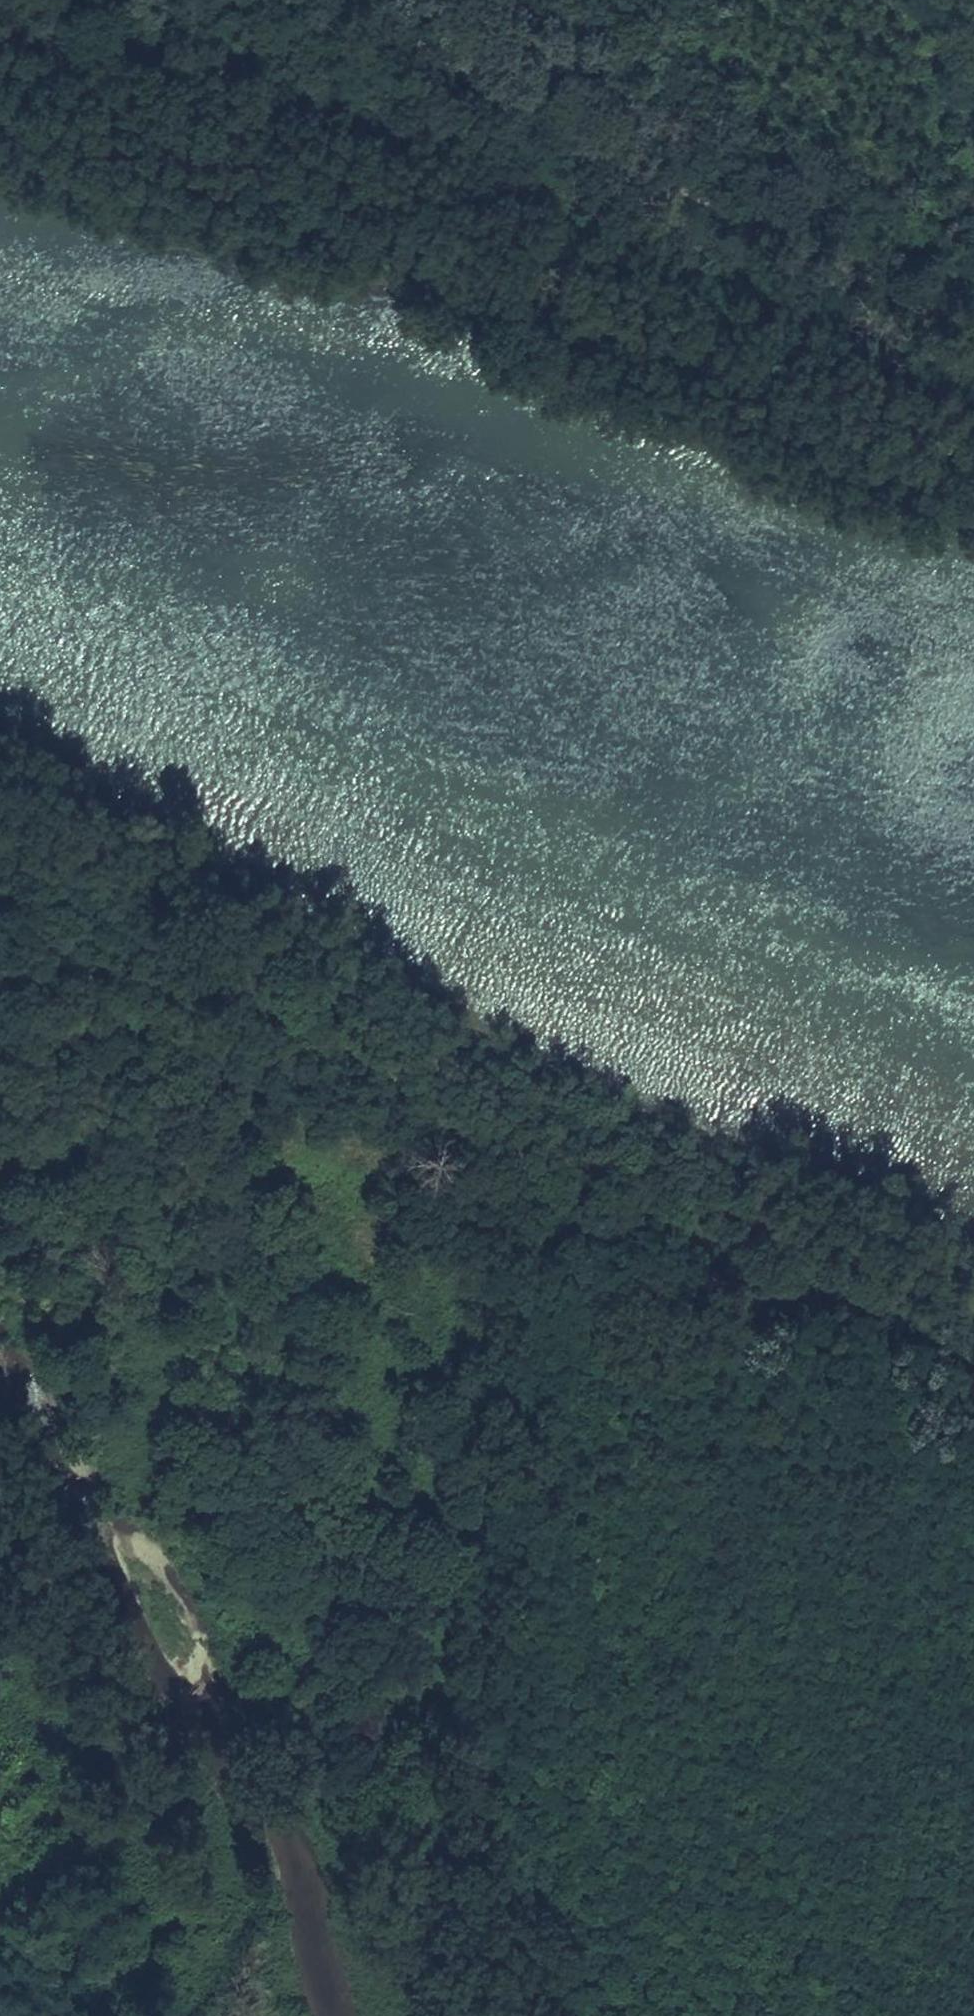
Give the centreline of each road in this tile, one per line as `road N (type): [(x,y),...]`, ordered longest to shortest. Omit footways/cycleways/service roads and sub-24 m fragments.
road 1 (track): [(356,0),(676,190),(973,319)]

